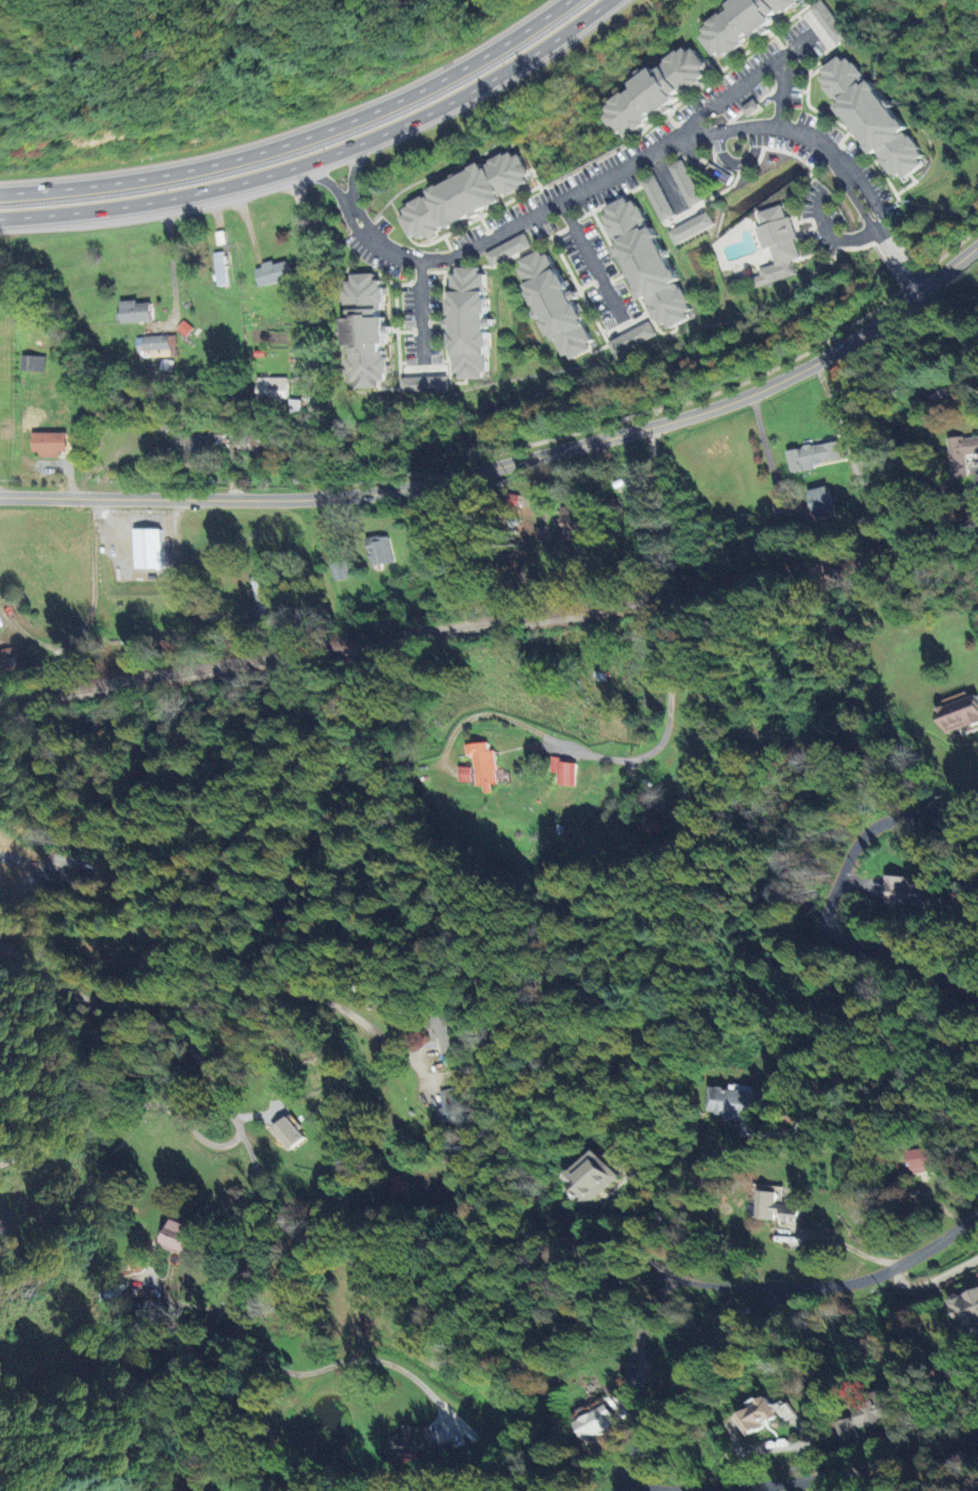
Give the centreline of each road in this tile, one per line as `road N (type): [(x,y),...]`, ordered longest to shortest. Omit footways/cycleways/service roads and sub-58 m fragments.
road 1 (tertiary): [(0,496),(363,494),(655,426),(739,399),(847,345),(977,245)]
road 2 (residential): [(0,951),(215,1094),(255,1168),(262,1240),(197,1490)]
road 3 (residential): [(655,426),(675,589),(663,733),(628,760),(592,755),(483,713),(464,719),(449,742)]
road 4 (residential): [(853,183),(839,158),(807,135),(730,127),(663,146),(459,254),(407,255),(363,226)]
road 5 (residential): [(977,1216),(883,1275),(783,1305),(637,1452),(619,1481),(627,1490)]
road 6 (residential): [(977,782),(954,805),(855,837),(831,885),(824,928),(836,948),(902,954),(977,999)]
road 7 (residential): [(74,996),(326,1002),(429,1061)]
road 8 (motorway): [(303,164),(441,107),(605,0)]
road 9 (motorway): [(565,0),(437,80),(289,141)]
road 10 (trunk): [(0,217),(180,196),(303,164)]
road 11 (trunk): [(289,141),(192,168),(0,192)]
road 12 (residential): [(736,1490),(977,1444)]
road 13 (residential): [(954,988),(926,1015),(857,1042),(836,1060),(820,1088),(818,1126)]
road 14 (residential): [(827,1292),(675,1278),(629,1291)]

